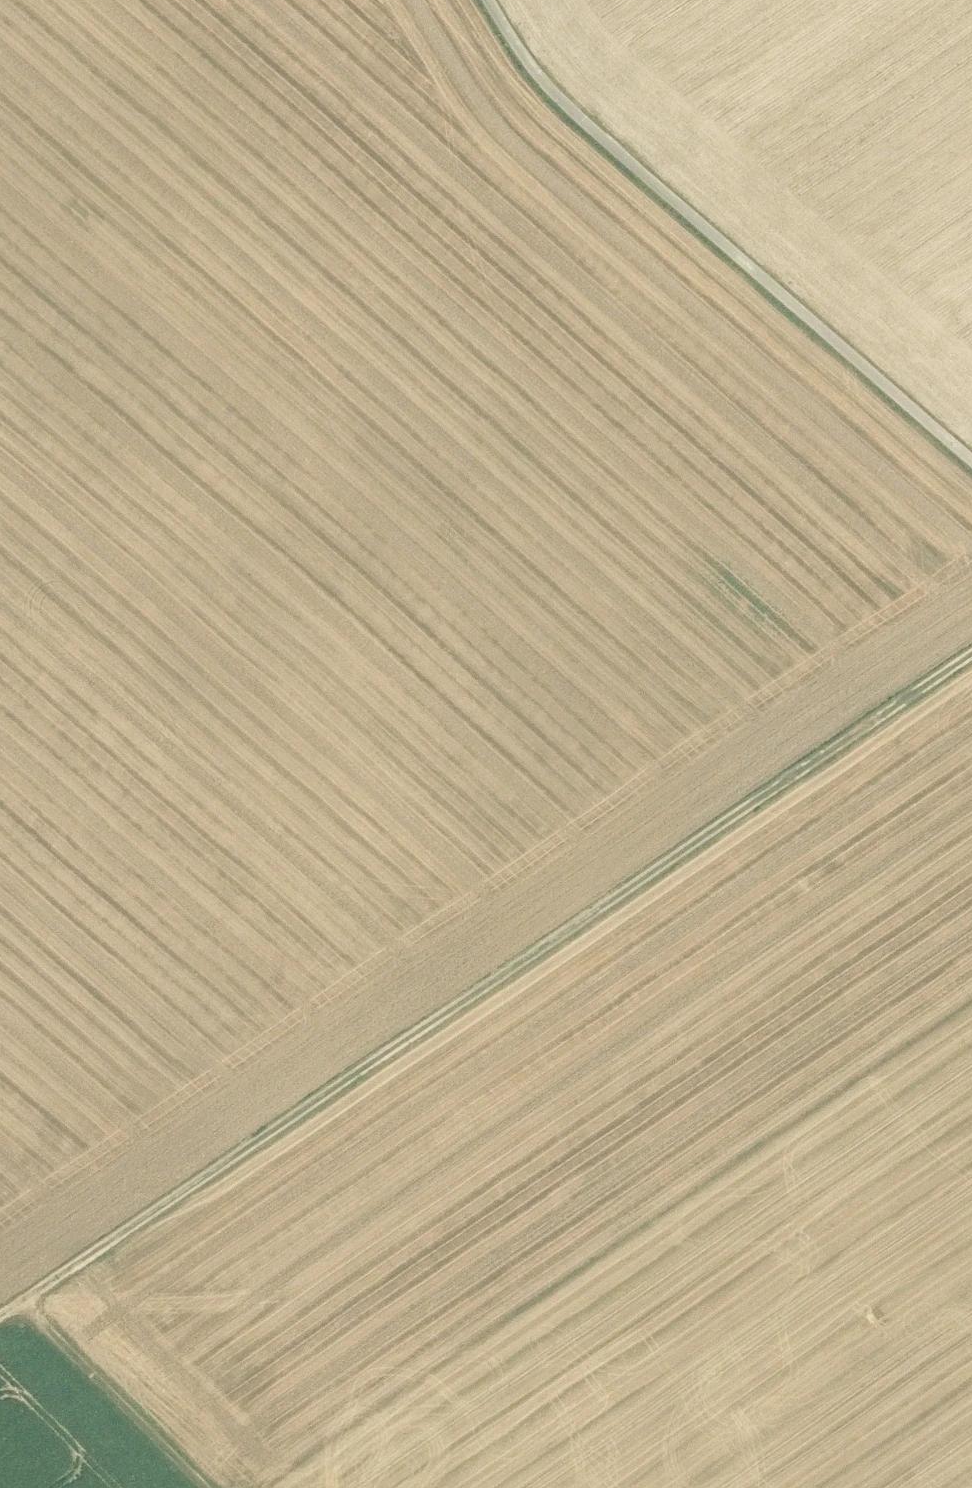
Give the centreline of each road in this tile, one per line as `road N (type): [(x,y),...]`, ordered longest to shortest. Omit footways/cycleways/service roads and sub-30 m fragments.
road 1 (track): [(0,1342),(971,682)]
road 2 (track): [(496,0),(541,75),(587,124),(971,459)]
road 3 (track): [(36,1316),(208,1487)]

